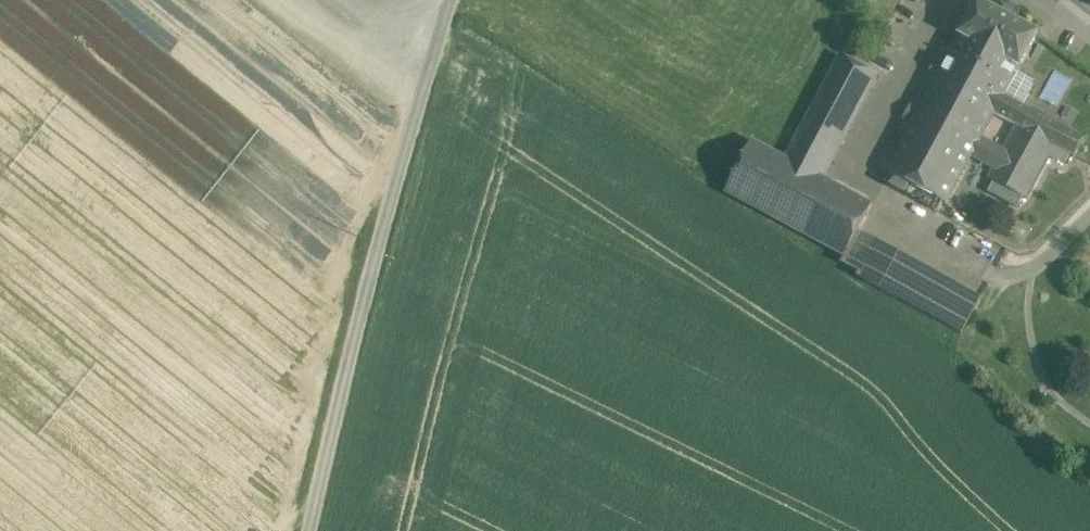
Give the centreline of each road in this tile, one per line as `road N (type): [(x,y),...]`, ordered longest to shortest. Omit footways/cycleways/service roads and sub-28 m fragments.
road 1 (unclassified): [(452,0),(311,530)]

